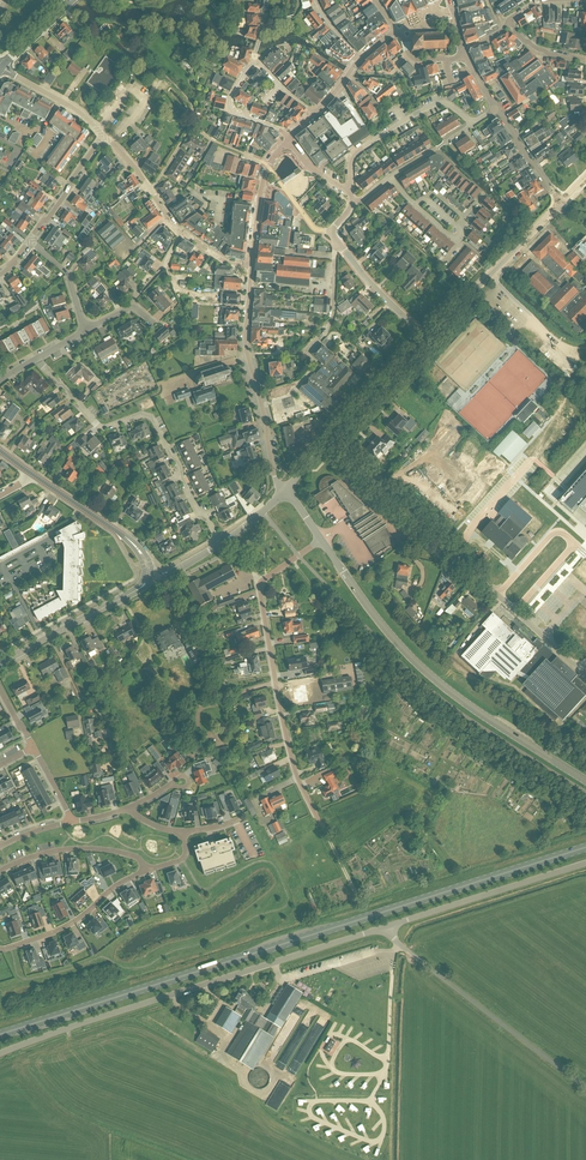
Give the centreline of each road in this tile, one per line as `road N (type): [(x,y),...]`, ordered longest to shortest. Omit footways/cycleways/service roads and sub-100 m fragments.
road 1 (primary): [(0,1035),(585,848)]
road 2 (unclassified): [(0,1055),(385,927)]
road 3 (residential): [(354,890),(297,778),(260,591),(322,541)]
road 4 (track): [(292,561),(416,700),(581,819)]
road 5 (secondary): [(585,781),(438,683),(376,618),(322,541)]
road 6 (residential): [(221,545),(153,420),(100,428),(38,358)]
road 7 (unclassified): [(585,1088),(385,927)]
road 8 (unclassified): [(385,927),(585,863)]
road 9 (residential): [(351,188),(356,154),(439,102),(474,125)]
road 10 (secondary): [(0,664),(140,588),(148,576)]
road 11 (residential): [(0,949),(59,930),(147,871)]
road 12 (residential): [(147,871),(129,853),(98,848),(57,850),(0,871)]
road 13 (residential): [(450,551),(332,445)]
road 14 (secondary): [(148,576),(134,545),(34,475)]
road 15 (residential): [(248,355),(285,494)]
road 16 (residential): [(332,445),(428,340)]
road 17 (residential): [(428,340),(523,242)]
road 18 (residential): [(428,340),(336,242)]
road 19 (residential): [(251,267),(220,258),(181,233),(151,190)]
road 20 (residential): [(31,240),(105,135)]
road 21 (residential): [(105,135),(81,111),(0,68)]
road 22 (residential): [(450,551),(531,460)]
road 23 (residential): [(256,62),(231,108),(290,138)]

